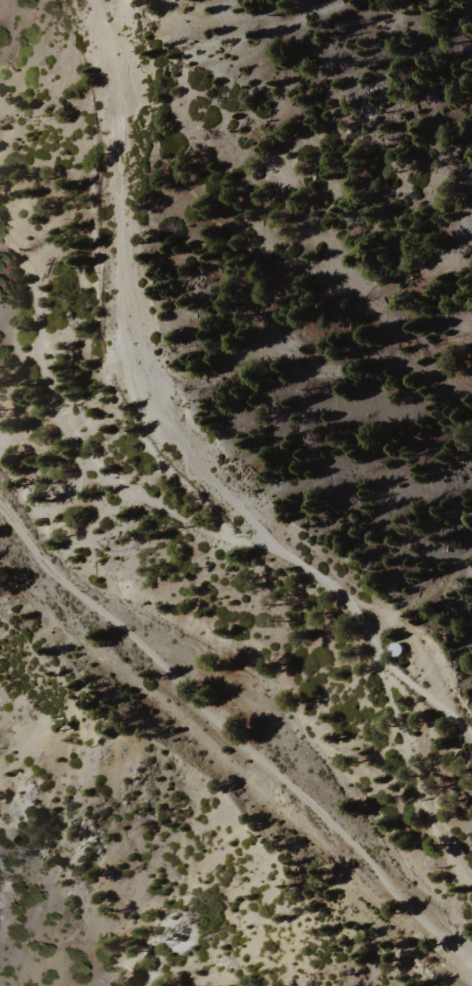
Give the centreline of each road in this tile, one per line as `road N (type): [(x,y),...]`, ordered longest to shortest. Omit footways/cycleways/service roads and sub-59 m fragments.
road 1 (track): [(78,0),(110,88),(130,335),(167,420),(278,549)]
road 2 (track): [(278,549),(228,540),(89,468),(51,398),(34,274),(0,225)]
road 3 (track): [(278,549),(329,584),(381,666),(471,733)]
road 4 (track): [(471,884),(412,759),(381,666)]

